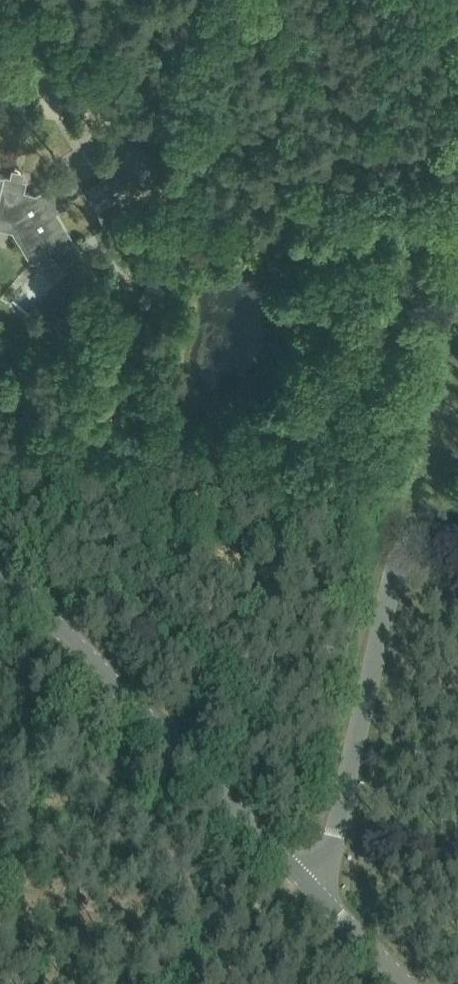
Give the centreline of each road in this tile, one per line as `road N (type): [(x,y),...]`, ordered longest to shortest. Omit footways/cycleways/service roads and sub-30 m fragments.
road 1 (tertiary): [(298,874),(0,566)]
road 2 (residential): [(298,874),(333,838),(396,557),(420,544),(457,553)]
road 3 (tertiary): [(406,983),(298,874)]

